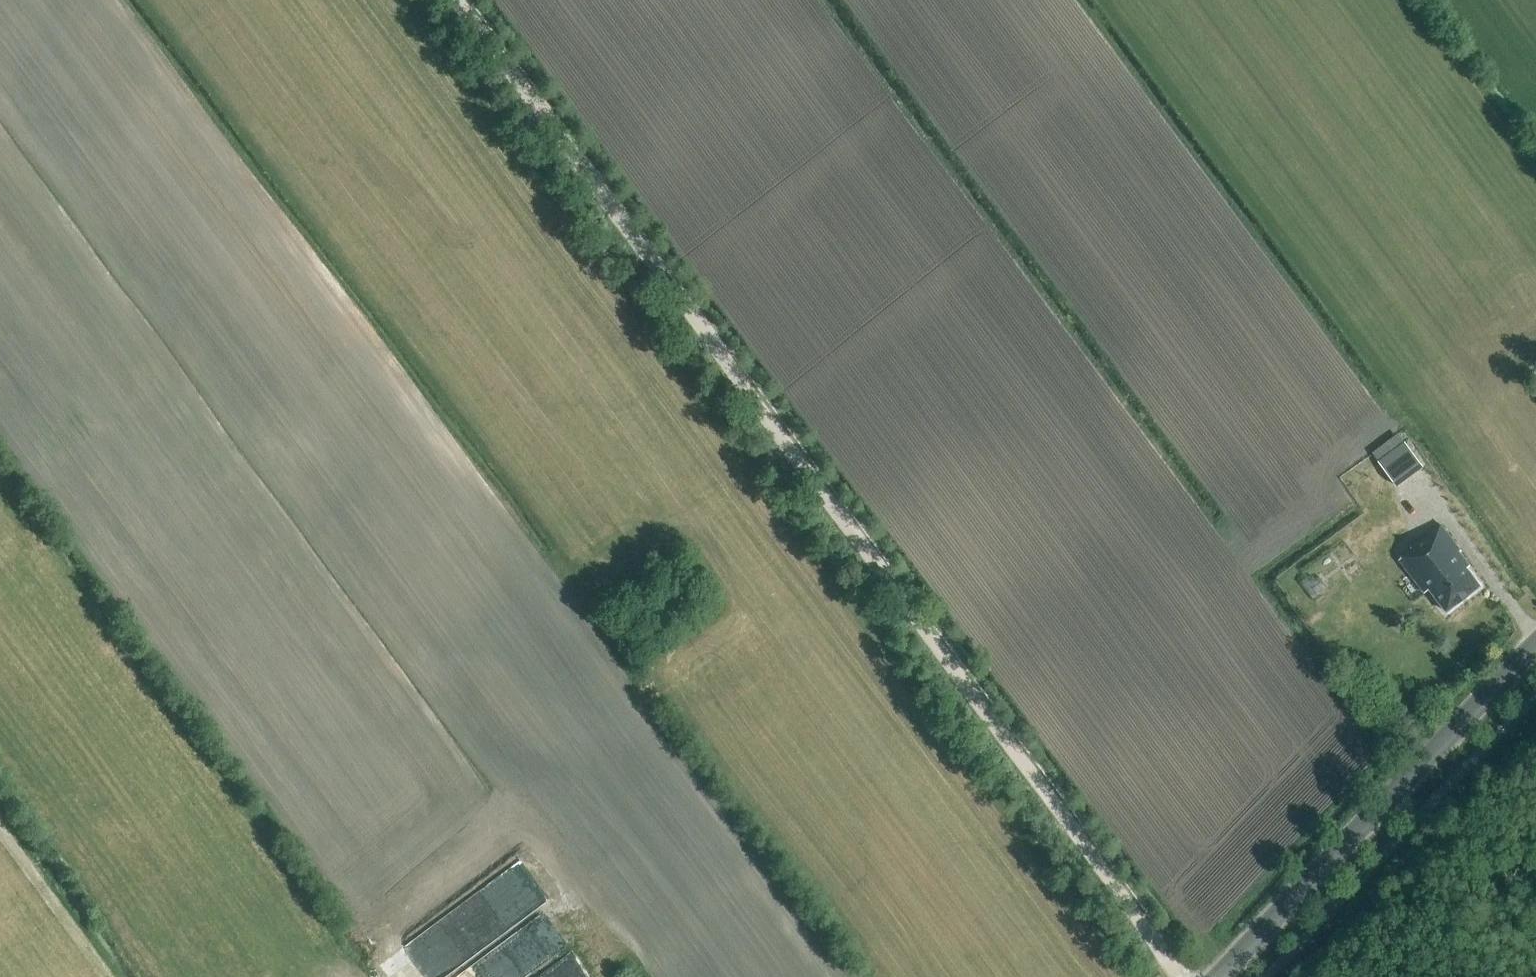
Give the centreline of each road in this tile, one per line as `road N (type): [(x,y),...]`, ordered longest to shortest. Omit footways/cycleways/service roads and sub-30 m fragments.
road 1 (track): [(1182,976),(459,0)]
road 2 (tertiary): [(1221,976),(1535,650)]

